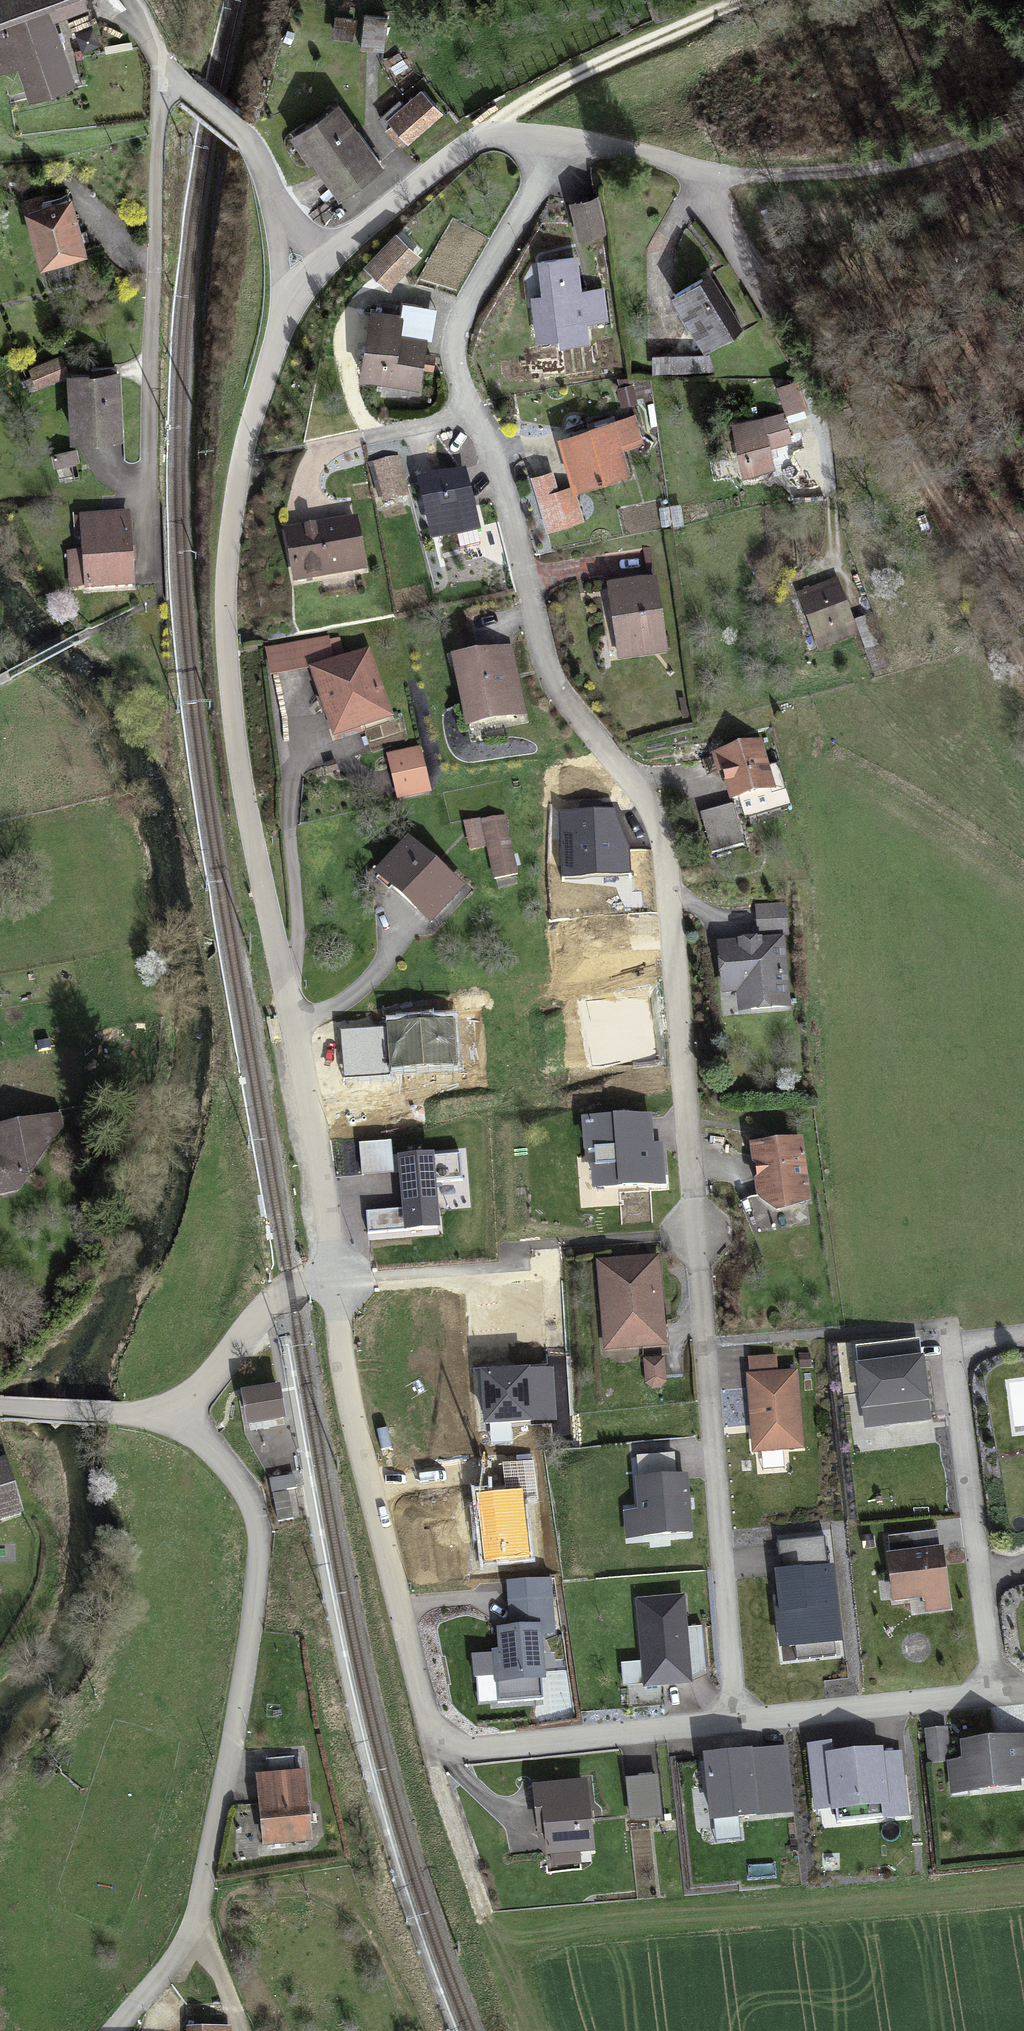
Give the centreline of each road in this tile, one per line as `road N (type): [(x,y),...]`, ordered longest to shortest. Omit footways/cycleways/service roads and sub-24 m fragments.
road 1 (residential): [(544,145),(459,339),(552,684),(643,795),(663,834),(737,1724)]
road 2 (residential): [(283,317),(244,458),(228,597),(243,779),(295,1030),(324,1279)]
road 3 (residential): [(324,1279),(362,1497),(409,1689),(438,1749),(737,1724)]
road 4 (residential): [(164,1411),(227,1463),(247,1491),(258,1582),(249,1673),(197,1941),(124,2030)]
road 5 (residential): [(737,1724),(993,1691),(949,1327)]
road 6 (residential): [(148,576),(159,112),(171,74)]
road 7 (track): [(705,174),(810,179),(901,167),(1023,125)]
road 8 (track): [(485,134),(531,98),(751,0)]
road 9 (residential): [(544,145),(485,134),(344,251)]
road 10 (residential): [(324,1279),(289,1284),(208,1384),(164,1411)]
road 11 (residential): [(171,74),(242,140),(277,212)]
road 12 (residential): [(164,1411),(133,1417),(0,1407)]
road 13 (residential): [(705,174),(596,148),(544,145)]

